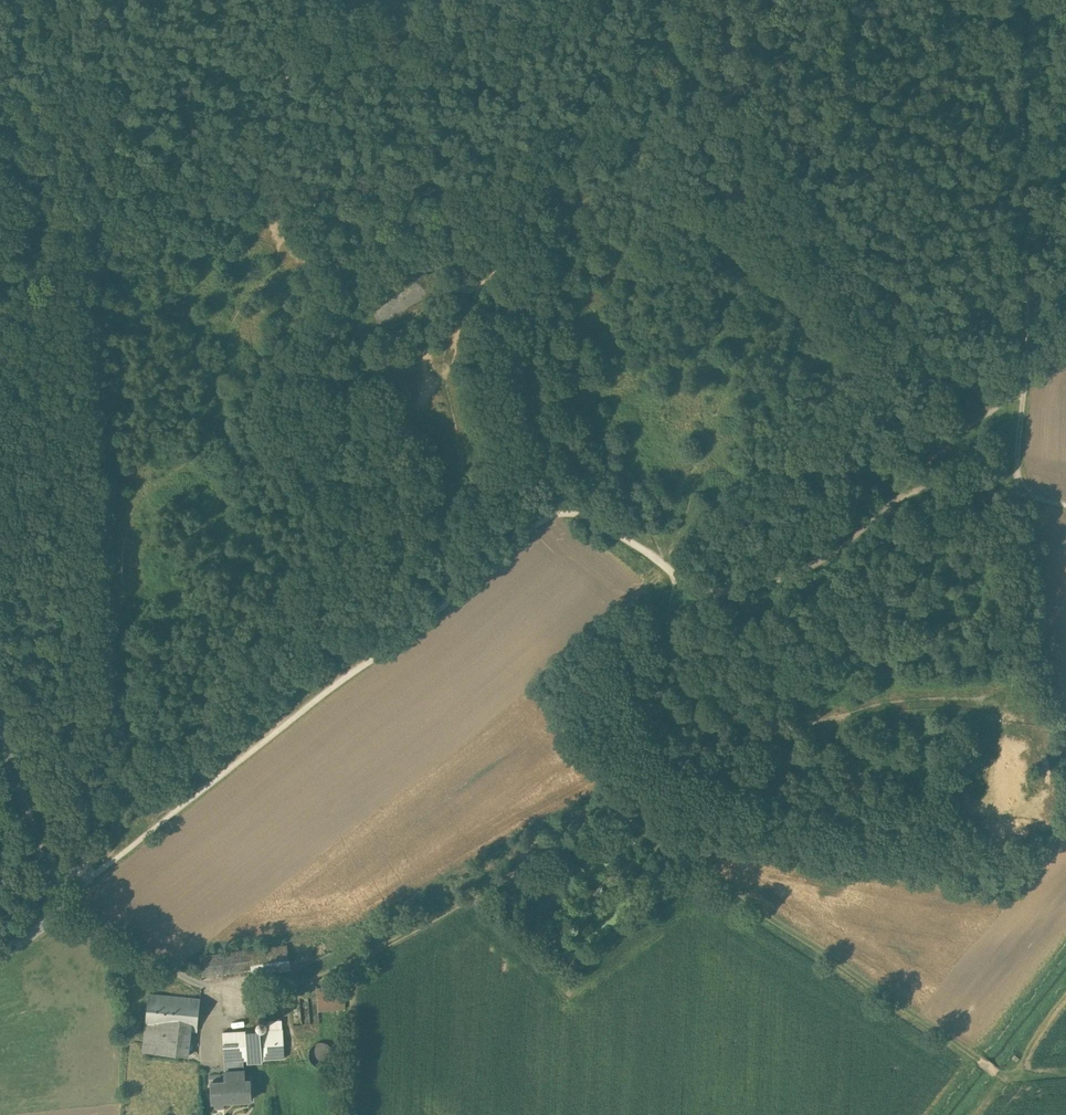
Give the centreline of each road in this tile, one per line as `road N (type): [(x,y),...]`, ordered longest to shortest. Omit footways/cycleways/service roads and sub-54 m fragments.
road 1 (track): [(54,904),(561,515),(604,525),(701,589),(736,590),(831,557),(908,490),(944,486),(1022,497)]
road 2 (track): [(337,971),(628,817),(1002,1075)]
road 3 (track): [(1024,0),(1024,390),(1014,461),(1022,497)]
road 4 (residential): [(0,729),(54,893),(43,925),(0,954)]

